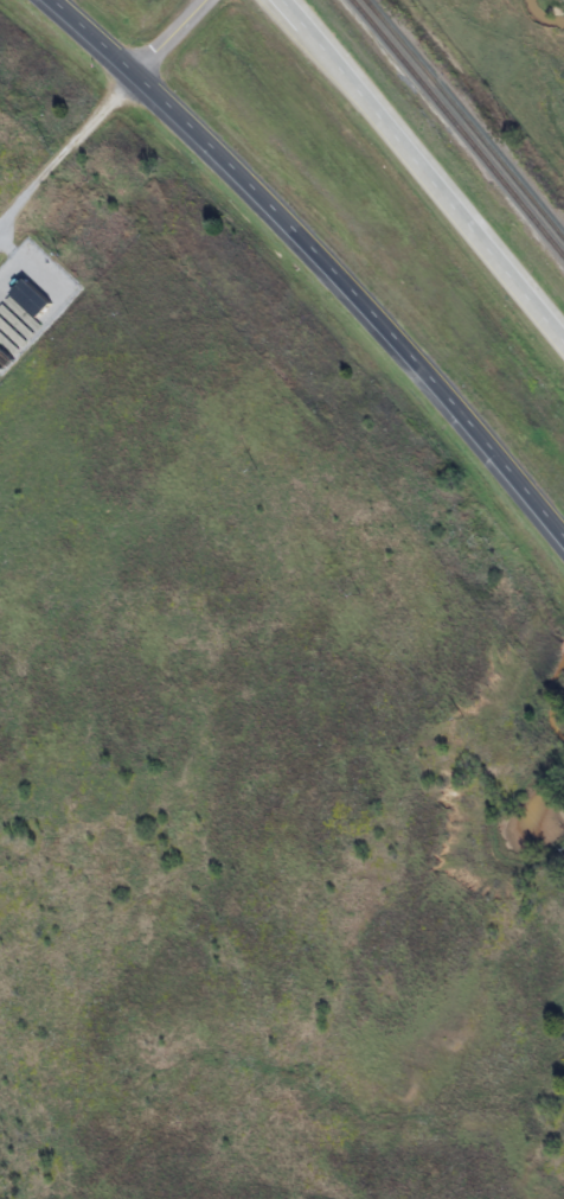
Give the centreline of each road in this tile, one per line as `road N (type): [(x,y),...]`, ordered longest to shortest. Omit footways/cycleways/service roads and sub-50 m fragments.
road 1 (trunk): [(67,0),(325,251),(563,525)]
road 2 (trunk): [(563,323),(289,0)]

